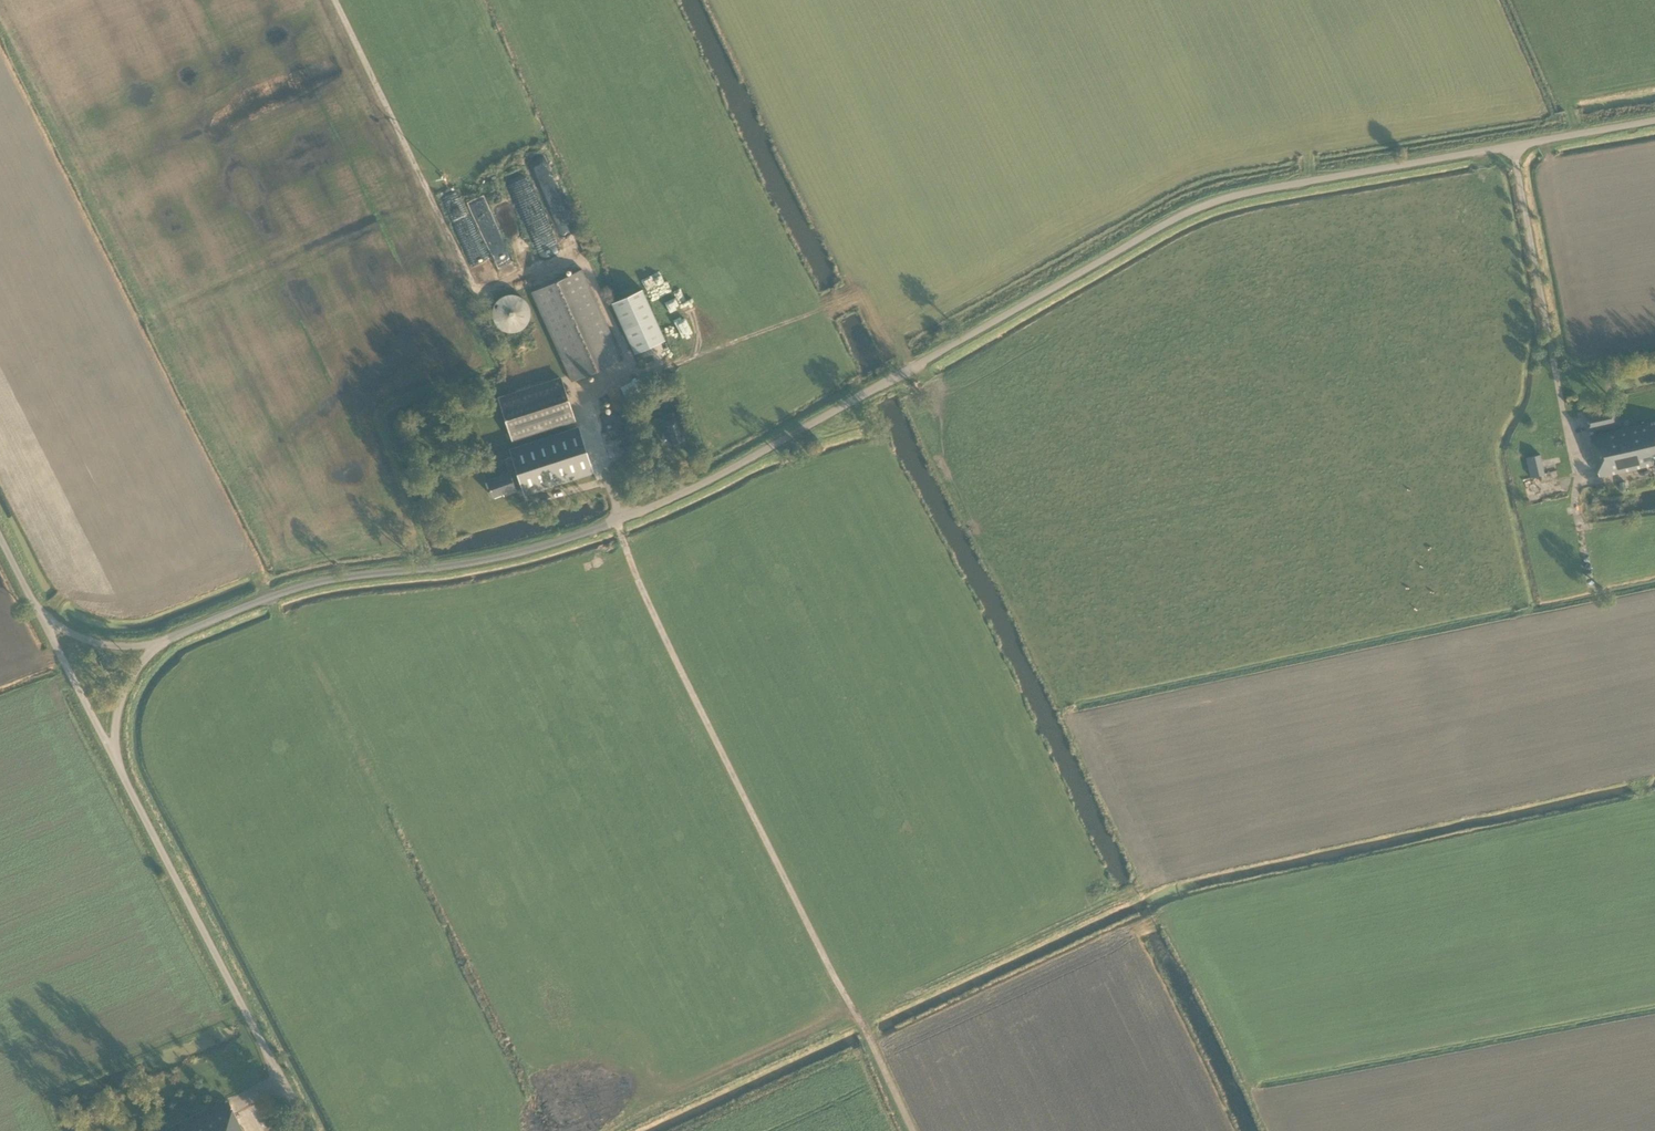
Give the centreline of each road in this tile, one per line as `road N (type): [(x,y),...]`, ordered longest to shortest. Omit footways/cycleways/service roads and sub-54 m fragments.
road 1 (unclassified): [(157,643),(280,592),(534,547),(684,491),(1131,236),(1228,193),(1654,119)]
road 2 (track): [(617,519),(670,644),(915,1130)]
road 3 (unclassified): [(307,1130),(113,754)]
road 4 (unclassified): [(113,754),(43,617)]
road 5 (unclassified): [(113,754),(122,697),(157,643)]
road 6 (unclassified): [(157,643),(101,643),(43,617)]

